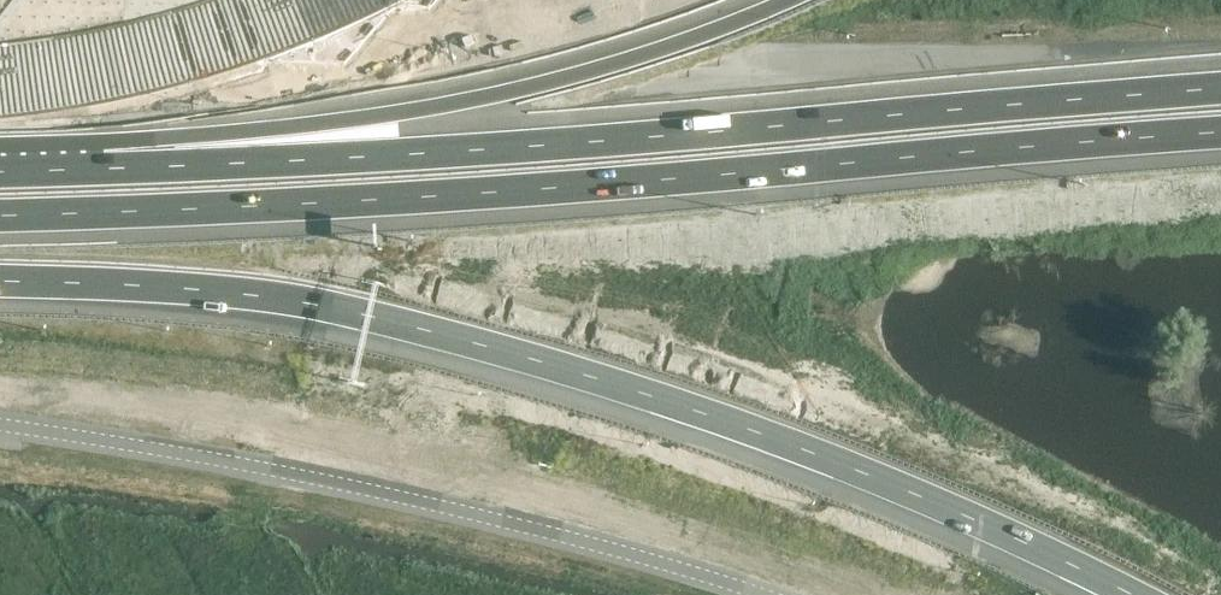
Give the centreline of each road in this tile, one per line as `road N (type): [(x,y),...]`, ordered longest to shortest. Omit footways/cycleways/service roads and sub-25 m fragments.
road 1 (motorway): [(0,153),(465,150),(1220,124)]
road 2 (motorway): [(0,260),(250,297),(535,370),(914,503),(1104,594)]
road 3 (unclassified): [(762,594),(427,500),(0,429)]
road 4 (motorway): [(1220,79),(774,79),(567,59)]
road 5 (motorway): [(567,59),(0,4)]
road 6 (motorway): [(0,84),(228,39),(309,0)]
road 7 (motorway): [(785,0),(567,59)]

